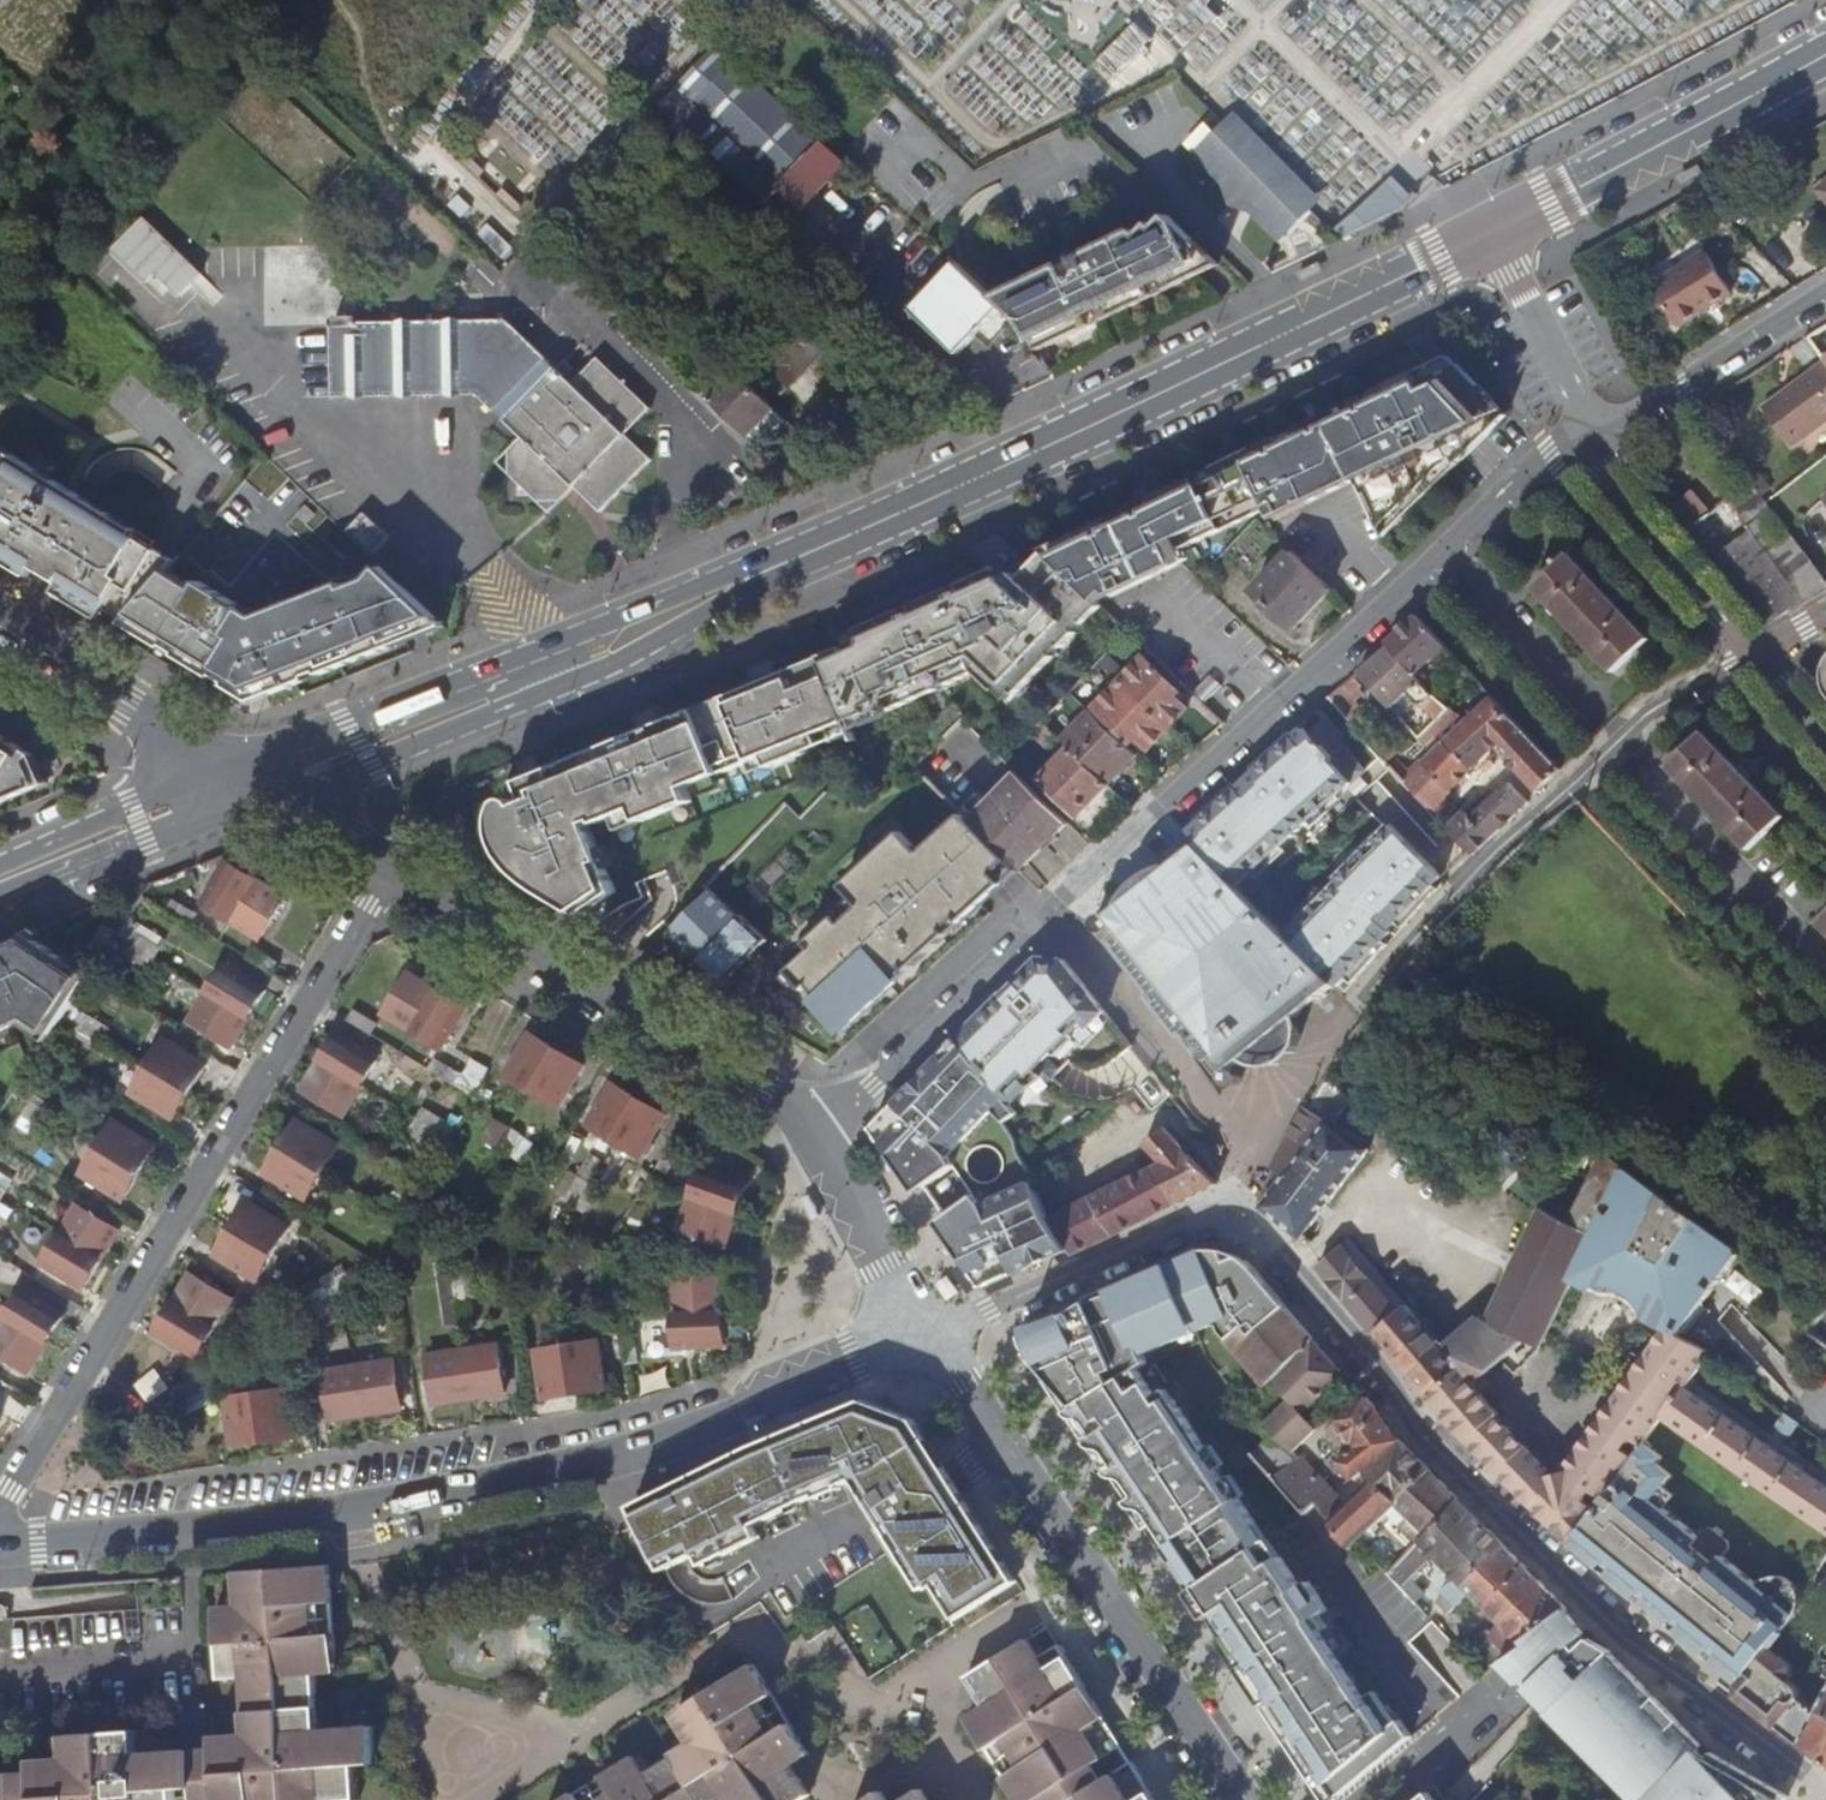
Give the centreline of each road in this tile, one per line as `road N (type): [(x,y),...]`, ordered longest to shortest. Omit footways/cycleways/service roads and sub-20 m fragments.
road 1 (residential): [(1825,1789),(1624,1638),(1464,1479),(1263,1236),(1243,1226),(1196,1218),(930,1331)]
road 2 (residential): [(1591,433),(1551,452),(1393,592),(1061,900),(1028,943),(815,1130)]
road 3 (residential): [(0,1544),(337,1513),(609,1460),(930,1331)]
road 4 (primary): [(1494,231),(790,562)]
road 5 (residential): [(396,866),(0,1507)]
road 6 (primary): [(790,562),(678,596),(484,683),(234,770)]
road 7 (primary): [(279,799),(617,663),(790,562)]
road 8 (tertiary): [(1243,1799),(930,1331)]
road 9 (residential): [(1354,1013),(1498,850),(1648,714),(1750,659)]
road 10 (tertiary): [(815,1130),(792,1107),(396,866)]
road 11 (primary): [(1825,54),(1494,231)]
road 12 (primary): [(0,900),(279,799)]
road 13 (residential): [(1591,433),(1618,494),(1750,659)]
road 14 (tertiary): [(234,770),(0,627)]
road 15 (residential): [(1825,298),(1684,387),(1591,433)]
road 16 (primary): [(234,770),(0,868)]
road 17 (tertiary): [(930,1331),(815,1130)]
road 18 (residential): [(1494,231),(1591,433)]
road 19 (residential): [(1374,1799),(1500,1693)]
road 20 (tertiary): [(396,866),(279,799)]

